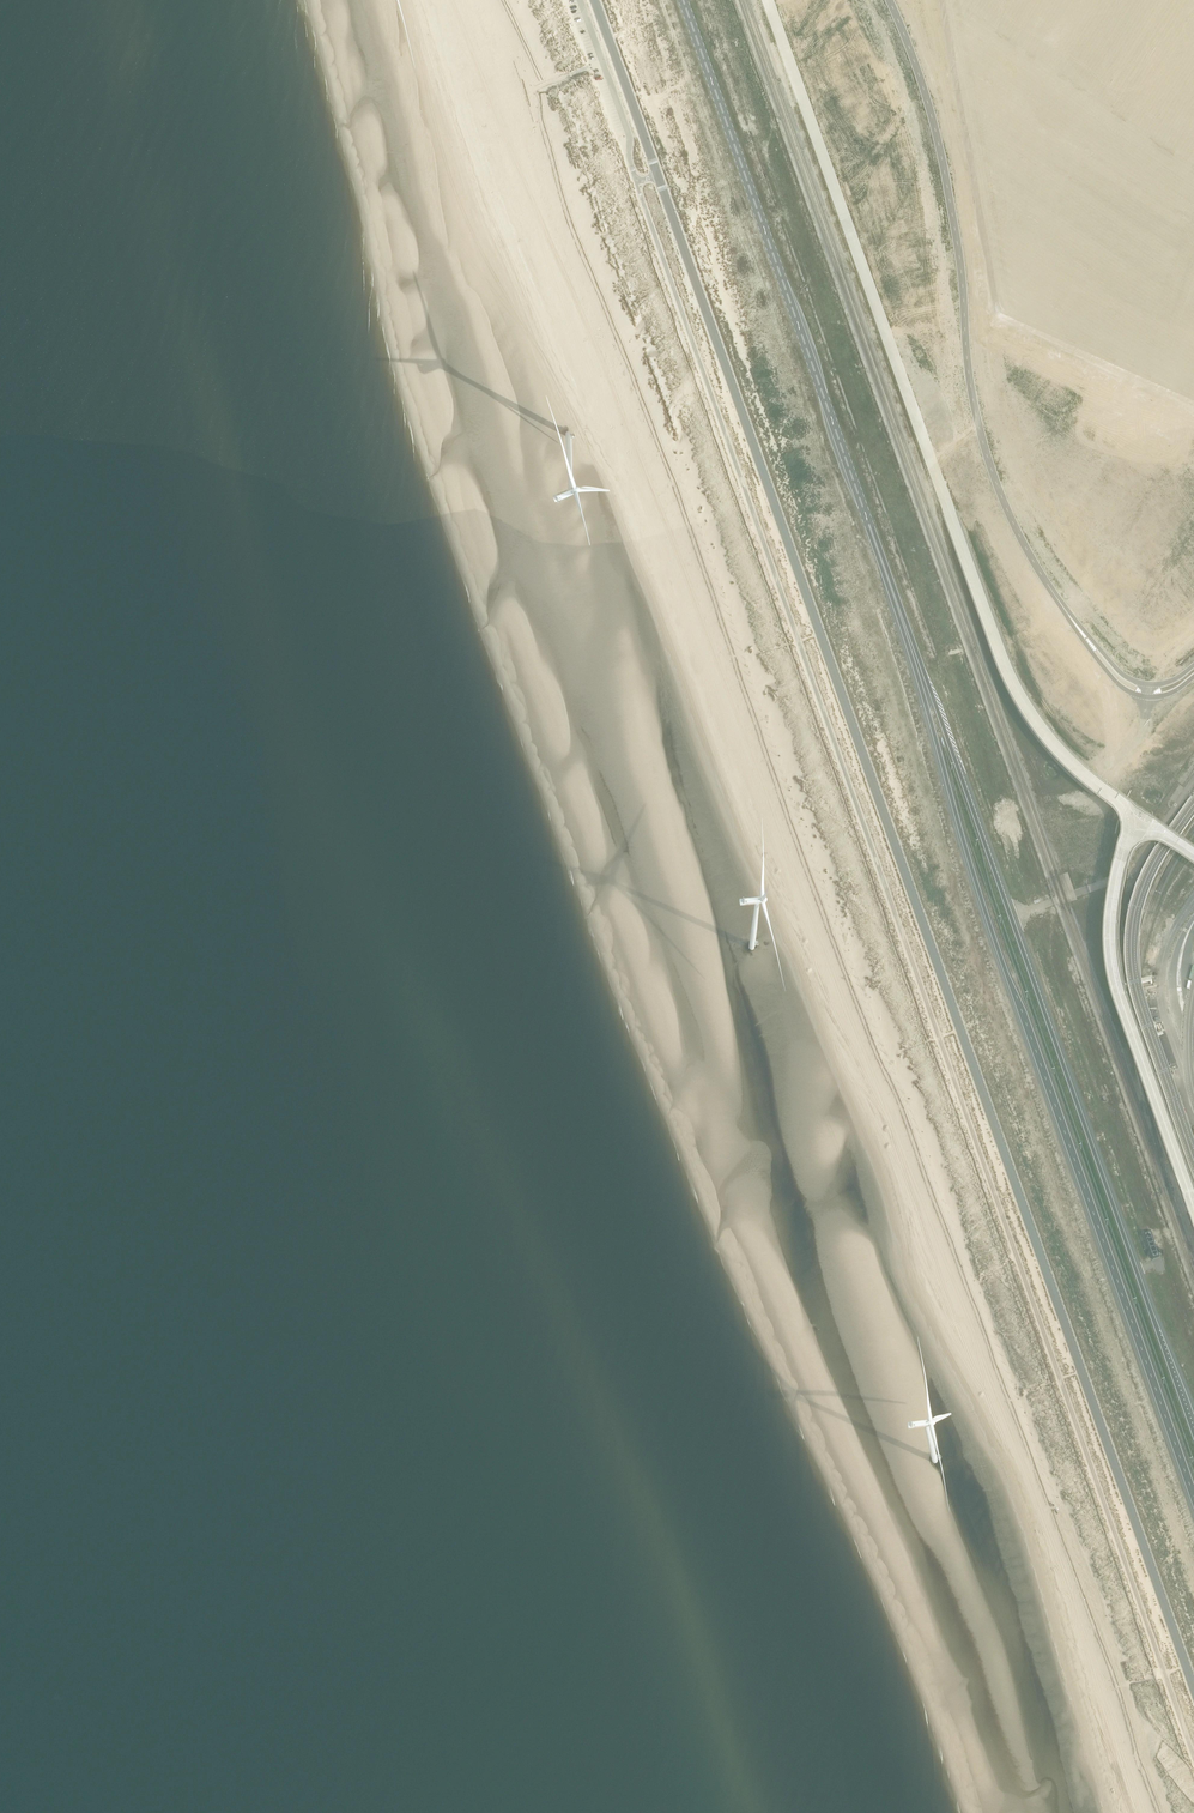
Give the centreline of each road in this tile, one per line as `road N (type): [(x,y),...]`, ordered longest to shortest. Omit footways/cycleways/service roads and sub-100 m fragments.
road 1 (unclassified): [(632,141),(722,356),(1193,1690)]
road 2 (trunk): [(825,465),(1101,1243)]
road 3 (secondary): [(1090,1133),(845,461)]
road 4 (unclassified): [(1007,510),(971,393),(940,152),(889,0)]
road 5 (trunk): [(665,0),(825,465)]
road 6 (secondary): [(845,461),(683,0)]
road 7 (trunk): [(845,461),(841,386),(746,101)]
road 8 (trunk): [(675,126),(786,399),(825,465)]
road 9 (unclassified): [(886,205),(945,421),(1007,510)]
road 10 (secondary): [(1193,1435),(1090,1133)]
road 11 (track): [(465,0),(571,296)]
road 12 (trunk): [(1101,1243),(1193,1499)]
road 13 (unclassified): [(886,205),(854,57)]
road 14 (unclassified): [(841,69),(886,205)]
road 15 (unclassified): [(585,0),(627,130)]
road 16 (unclassified): [(1069,616),(1007,510)]
road 17 (trunk): [(636,0),(672,115)]

